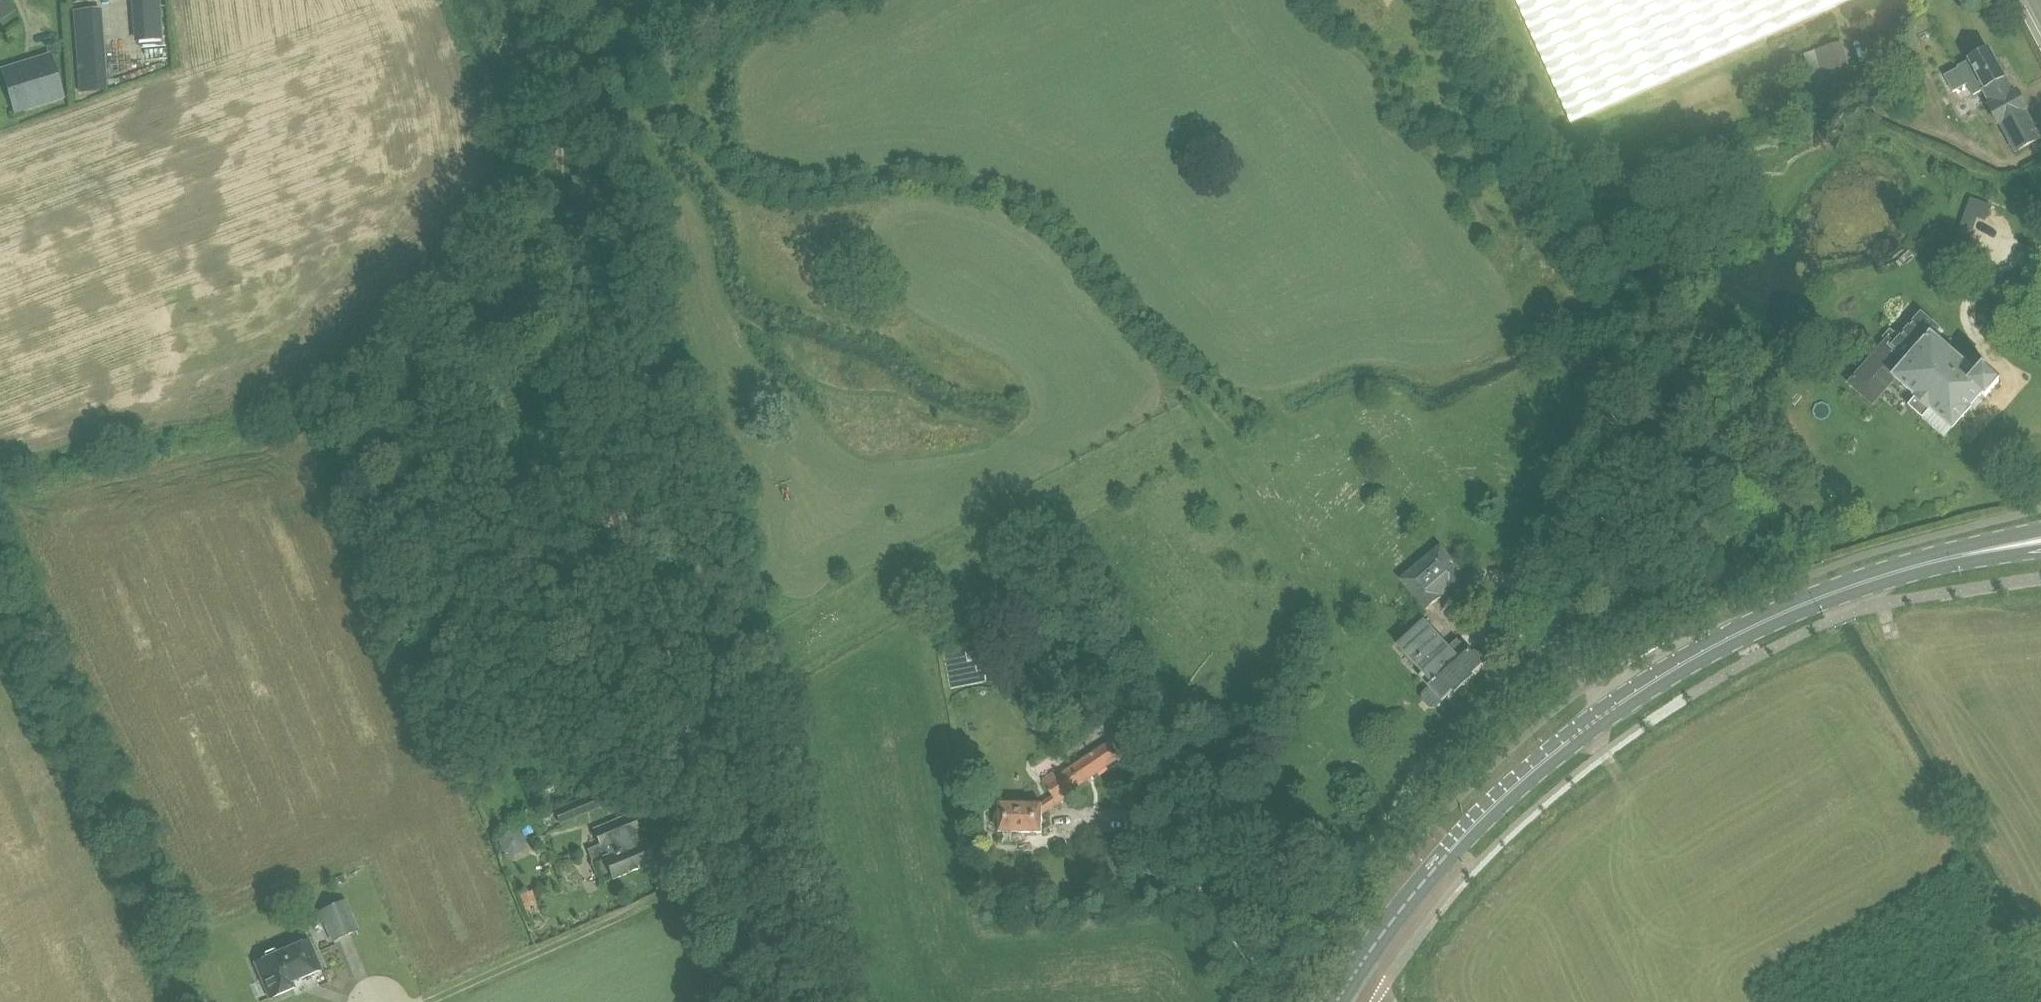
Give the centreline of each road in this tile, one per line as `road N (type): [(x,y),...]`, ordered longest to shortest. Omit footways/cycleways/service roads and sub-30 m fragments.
road 1 (primary): [(1345,988),(1476,824),(1644,687),(1726,640),(1847,587),(2040,542)]
road 2 (track): [(543,0),(582,335),(667,645)]
road 3 (track): [(747,1001),(667,645)]

